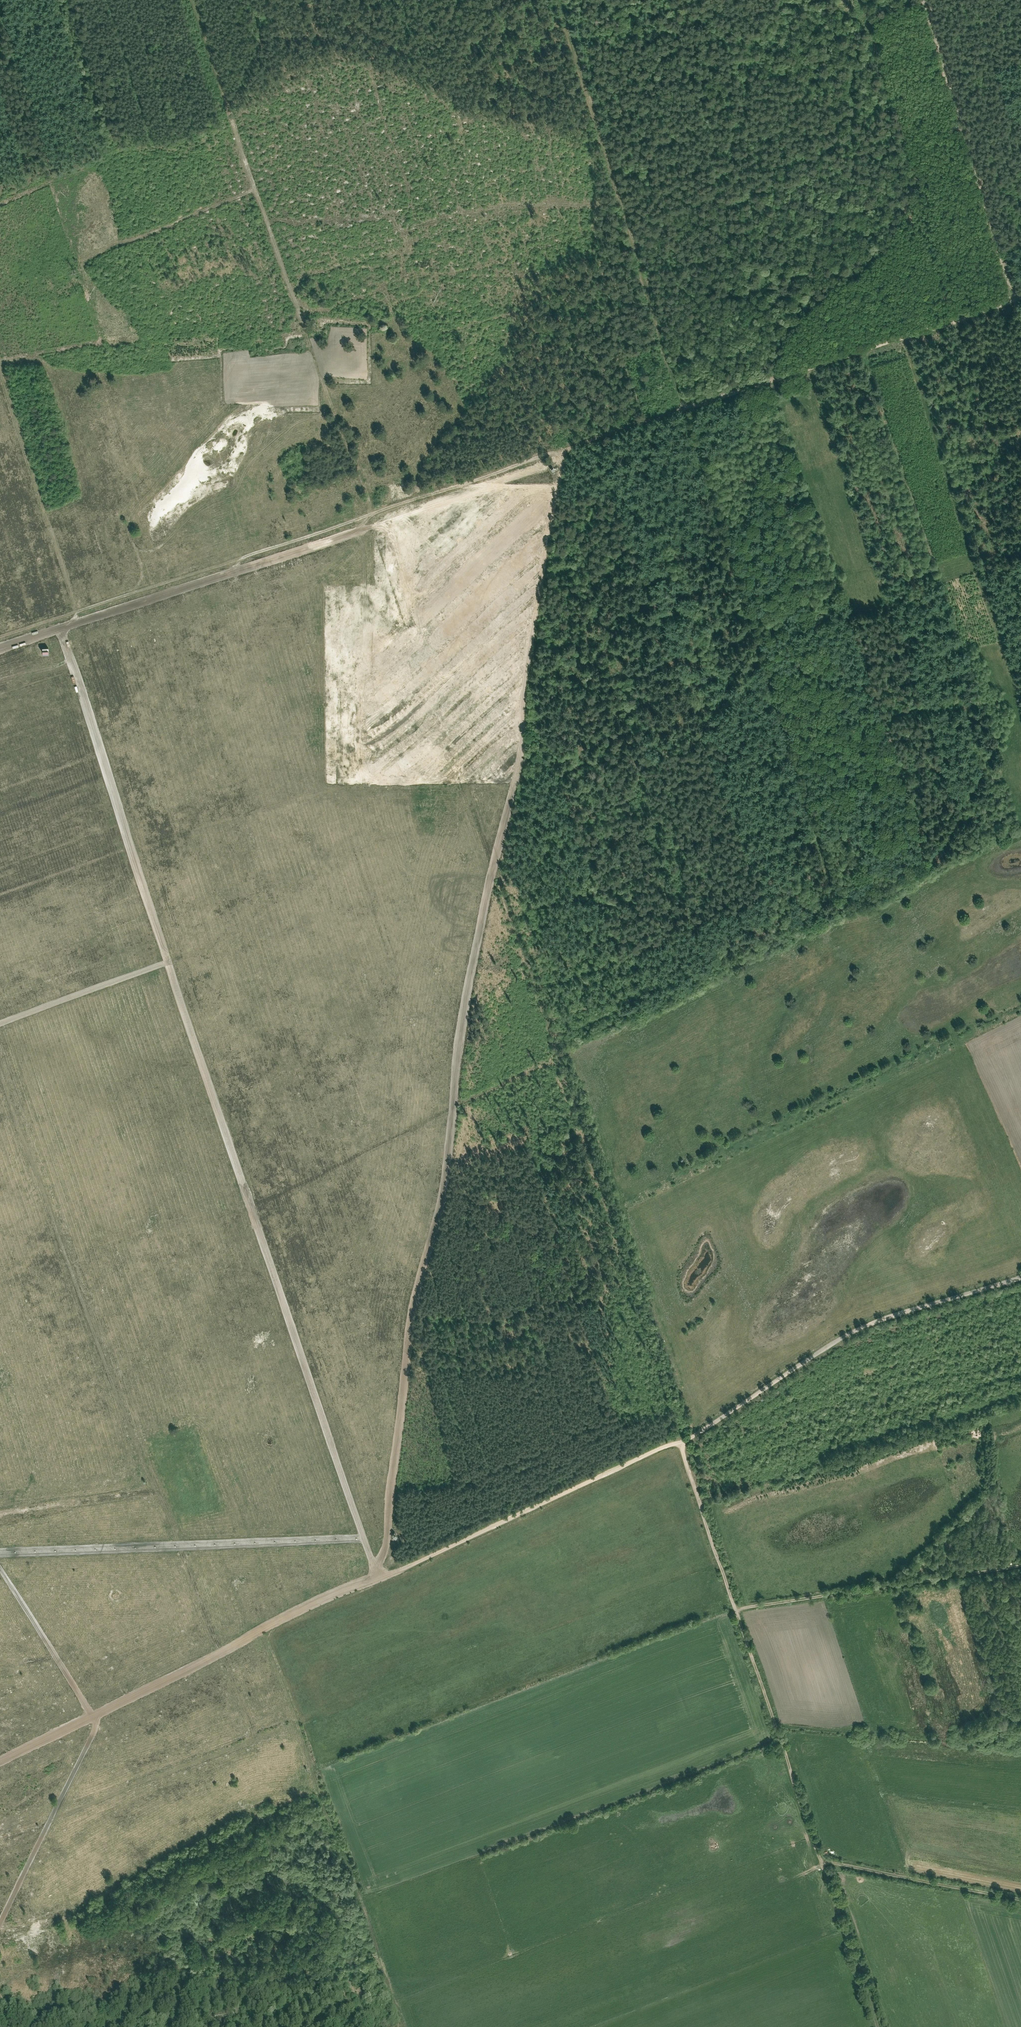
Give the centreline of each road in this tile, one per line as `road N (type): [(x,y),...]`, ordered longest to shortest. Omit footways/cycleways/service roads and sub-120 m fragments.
road 1 (track): [(1020,1275),(862,1324),(688,1437),(256,1628),(0,1759)]
road 2 (track): [(680,1441),(825,1863)]
road 3 (track): [(737,1607),(1020,1565)]
road 4 (track): [(825,1863),(1020,1901)]
road 5 (track): [(880,2026),(825,1863)]

